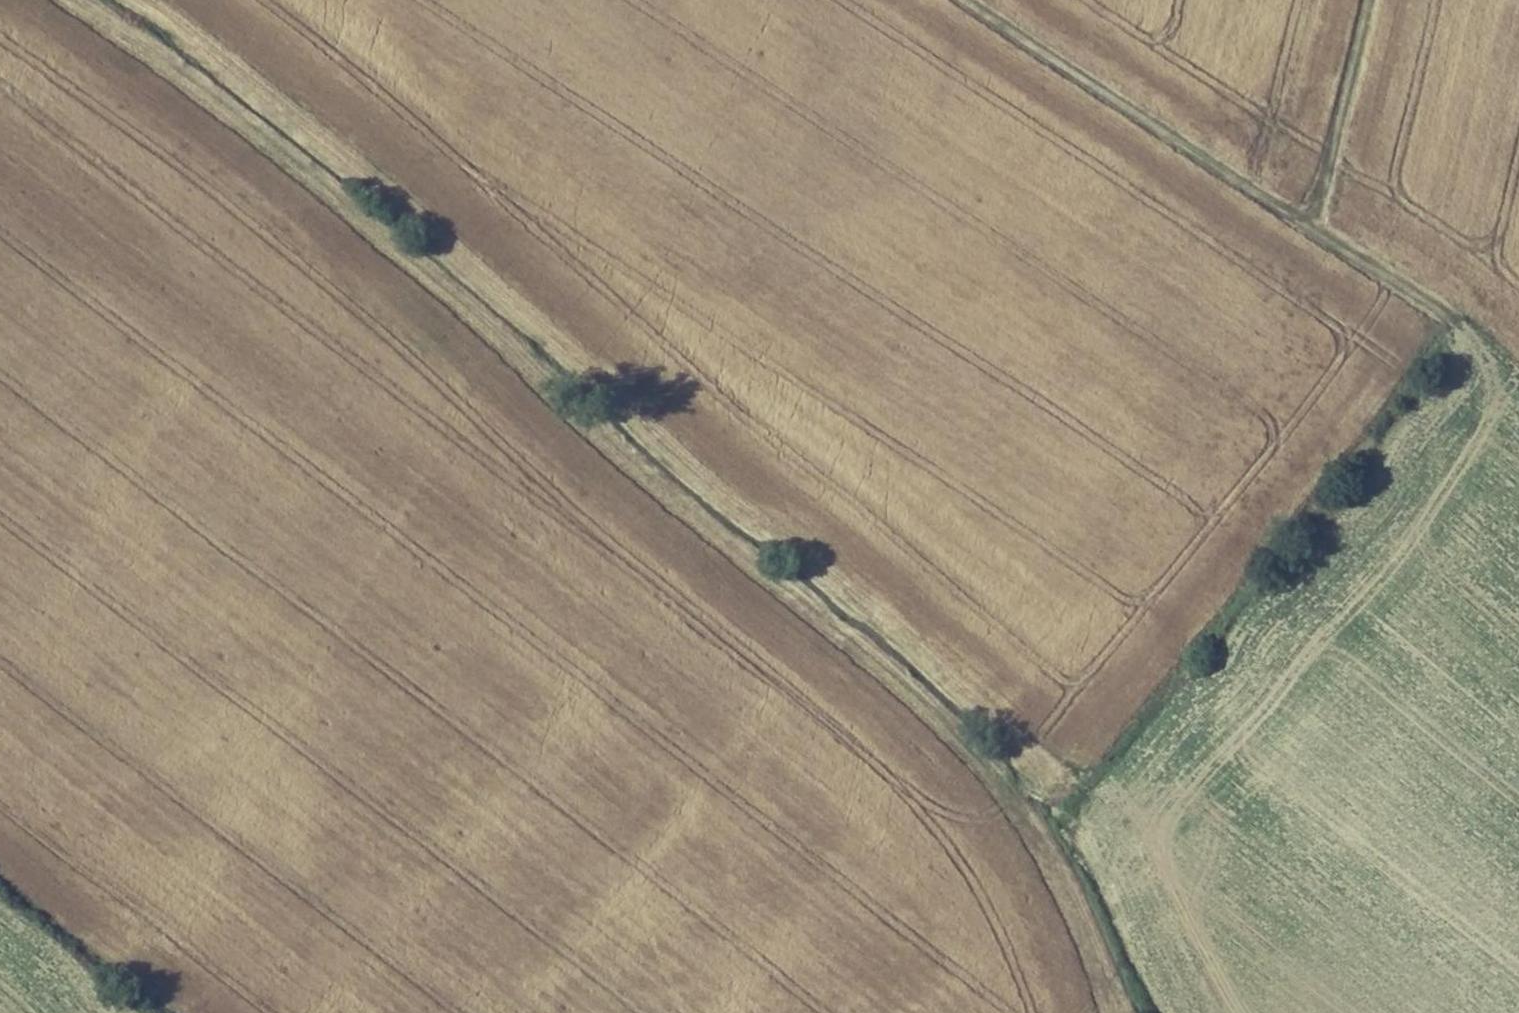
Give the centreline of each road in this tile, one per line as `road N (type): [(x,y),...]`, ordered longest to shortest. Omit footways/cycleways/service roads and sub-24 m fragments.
road 1 (track): [(965,0),(1467,333),(1502,384)]
road 2 (track): [(1314,232),(1368,0)]

